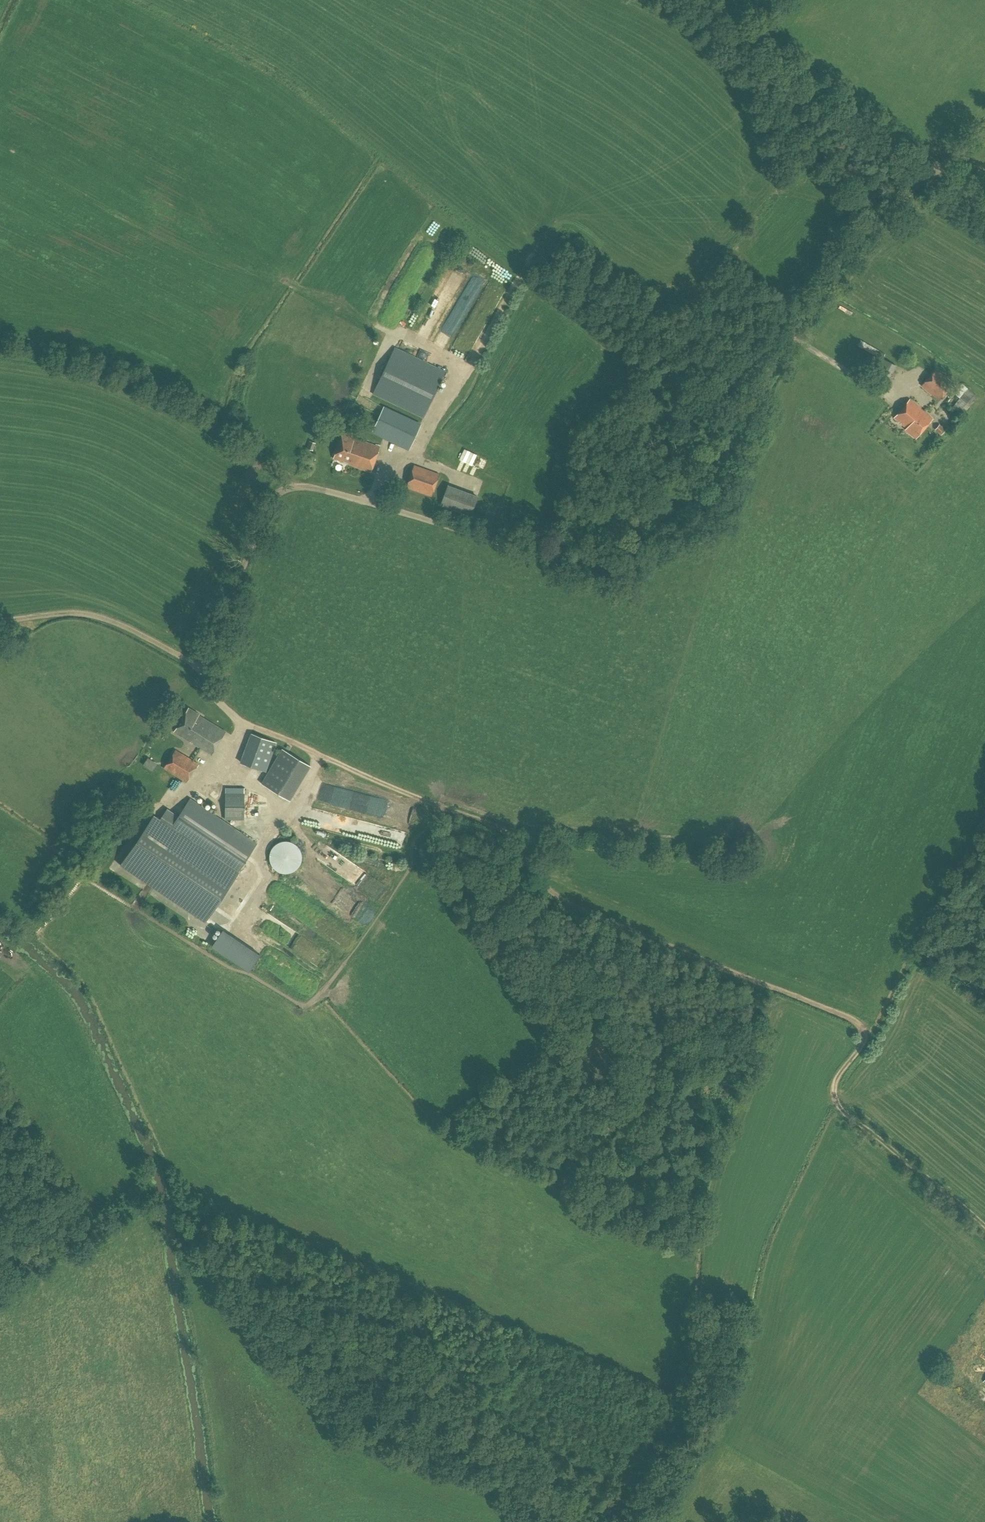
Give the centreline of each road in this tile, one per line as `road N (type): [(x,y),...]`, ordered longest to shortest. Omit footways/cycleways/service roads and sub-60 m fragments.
road 1 (residential): [(206,662),(272,504),(289,489),(521,550),(705,525),(766,380),(843,256),(880,211),(935,173)]
road 2 (track): [(253,727),(503,830),(576,906),(849,1014),(862,1039),(837,1078),(835,1101),(984,1226)]
road 3 (track): [(83,878),(304,1008),(412,869),(412,846),(440,805)]
road 4 (track): [(298,488),(156,399),(69,368),(0,359)]
road 5 (unclassified): [(935,173),(698,0)]
road 6 (residential): [(0,620),(84,613),(206,662)]
road 7 (track): [(56,849),(83,878),(19,953)]

